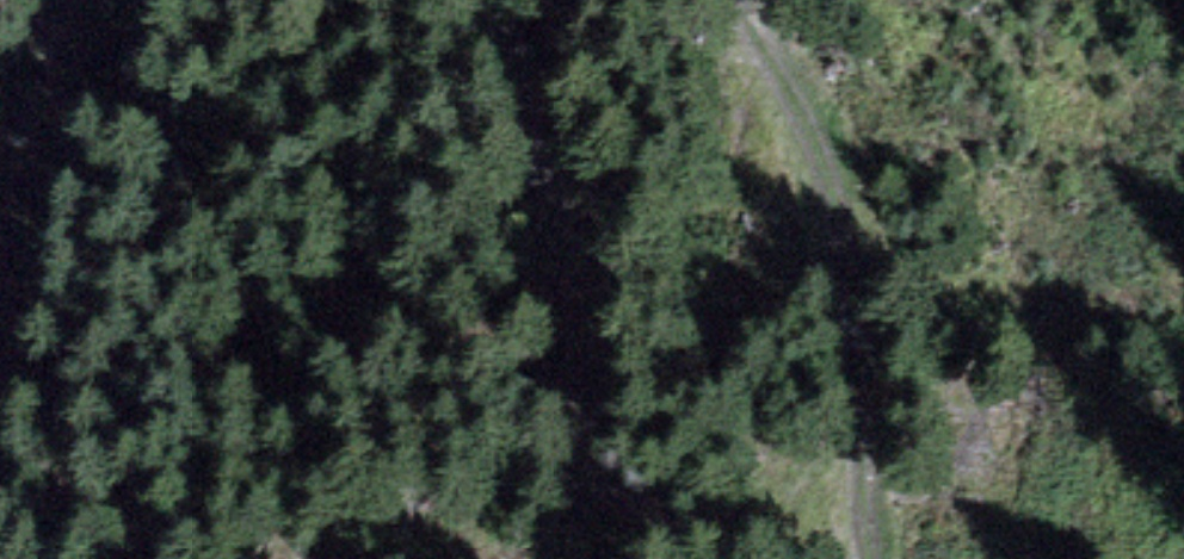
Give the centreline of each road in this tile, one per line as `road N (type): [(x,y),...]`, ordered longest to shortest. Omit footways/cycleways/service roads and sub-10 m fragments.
road 1 (track): [(729,0),(836,169),(882,558)]
road 2 (track): [(466,0),(480,15),(582,250),(586,461),(558,558)]
road 3 (track): [(0,185),(52,26),(69,0)]

